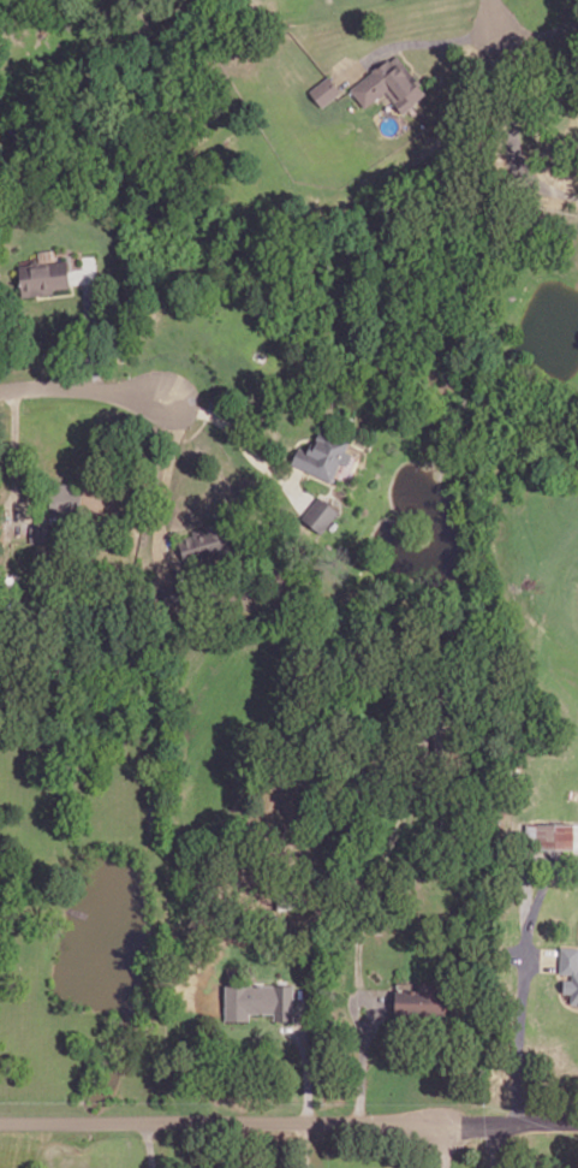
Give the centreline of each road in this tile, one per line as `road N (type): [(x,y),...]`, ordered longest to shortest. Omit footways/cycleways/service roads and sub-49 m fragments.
road 1 (residential): [(0,1122),(577,1121)]
road 2 (residential): [(0,390),(44,385),(166,397)]

